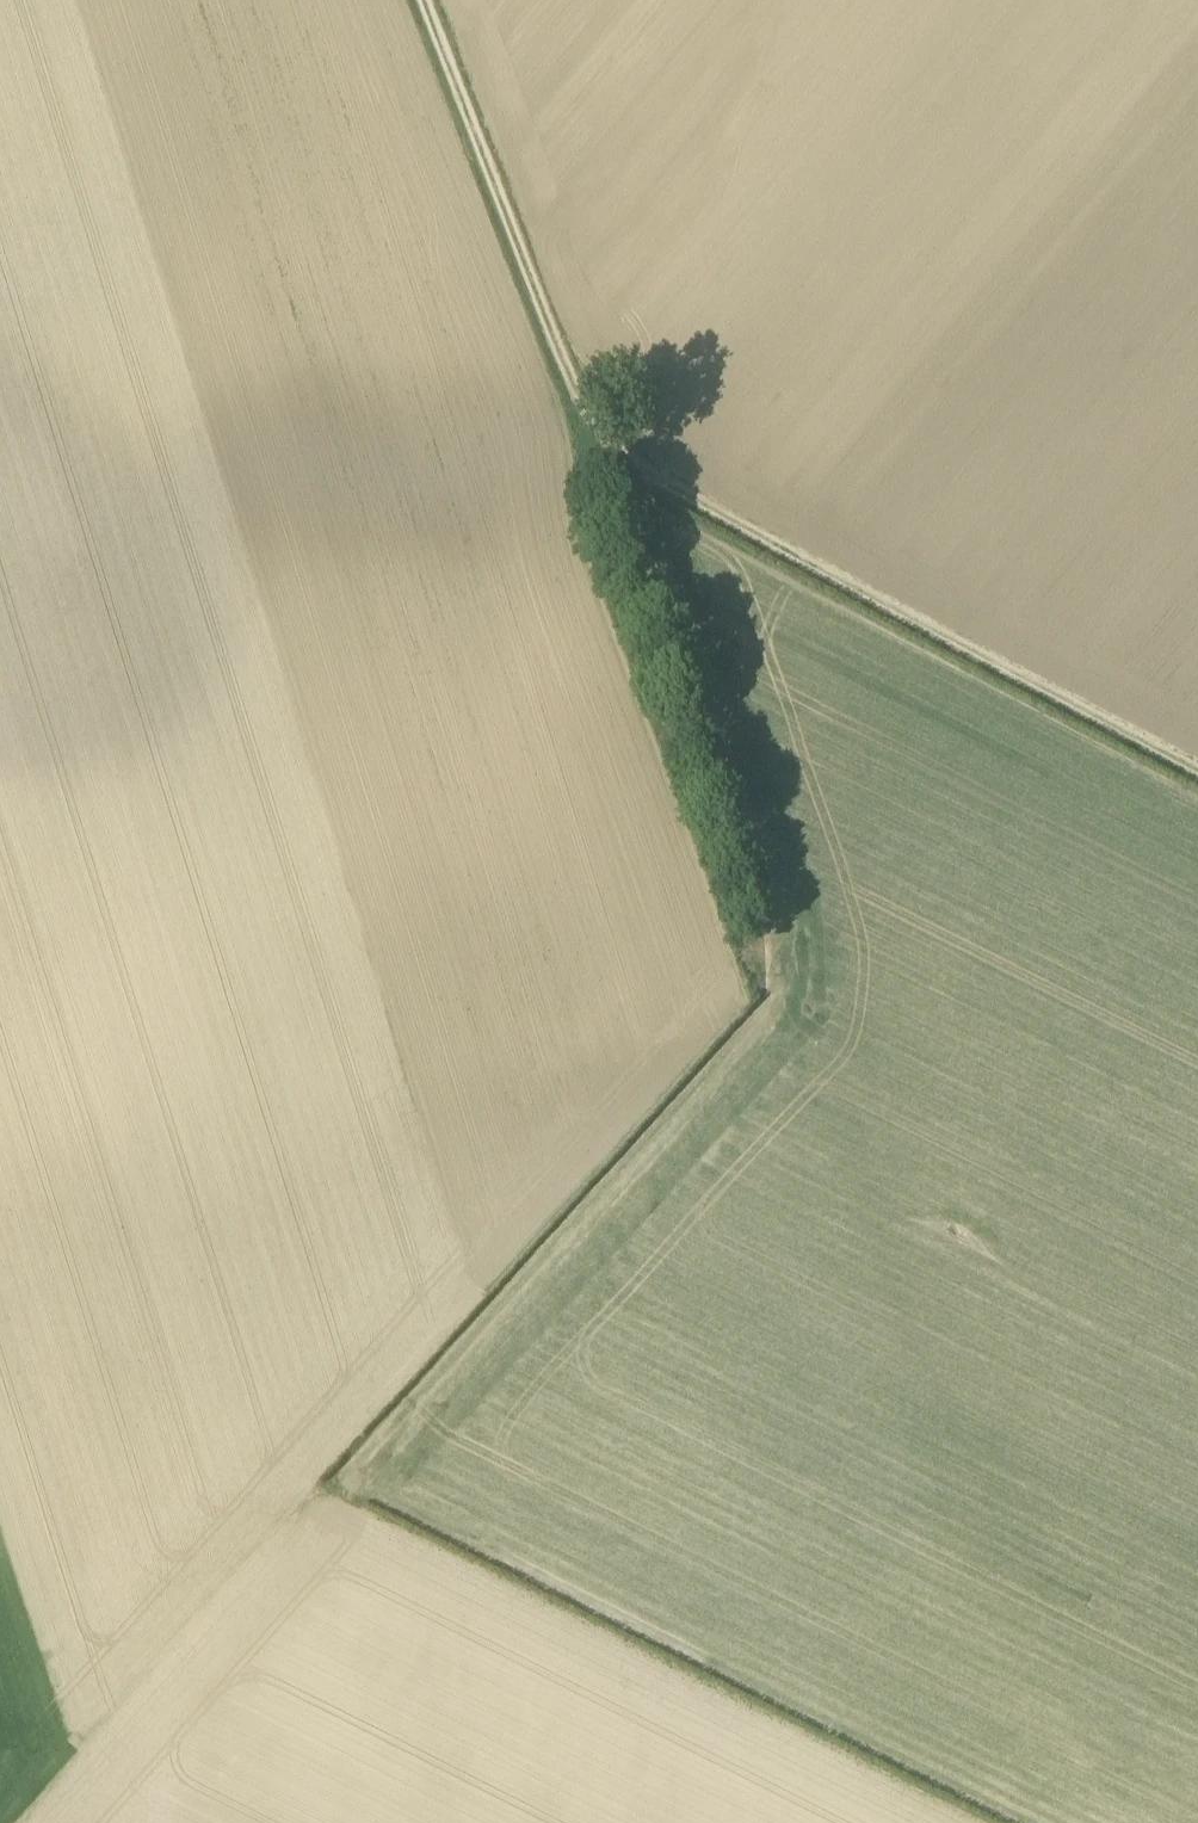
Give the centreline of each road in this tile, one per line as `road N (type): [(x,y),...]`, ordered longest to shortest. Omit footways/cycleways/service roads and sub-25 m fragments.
road 1 (track): [(422,0),(560,365),(589,429),(615,462),(1197,769)]

